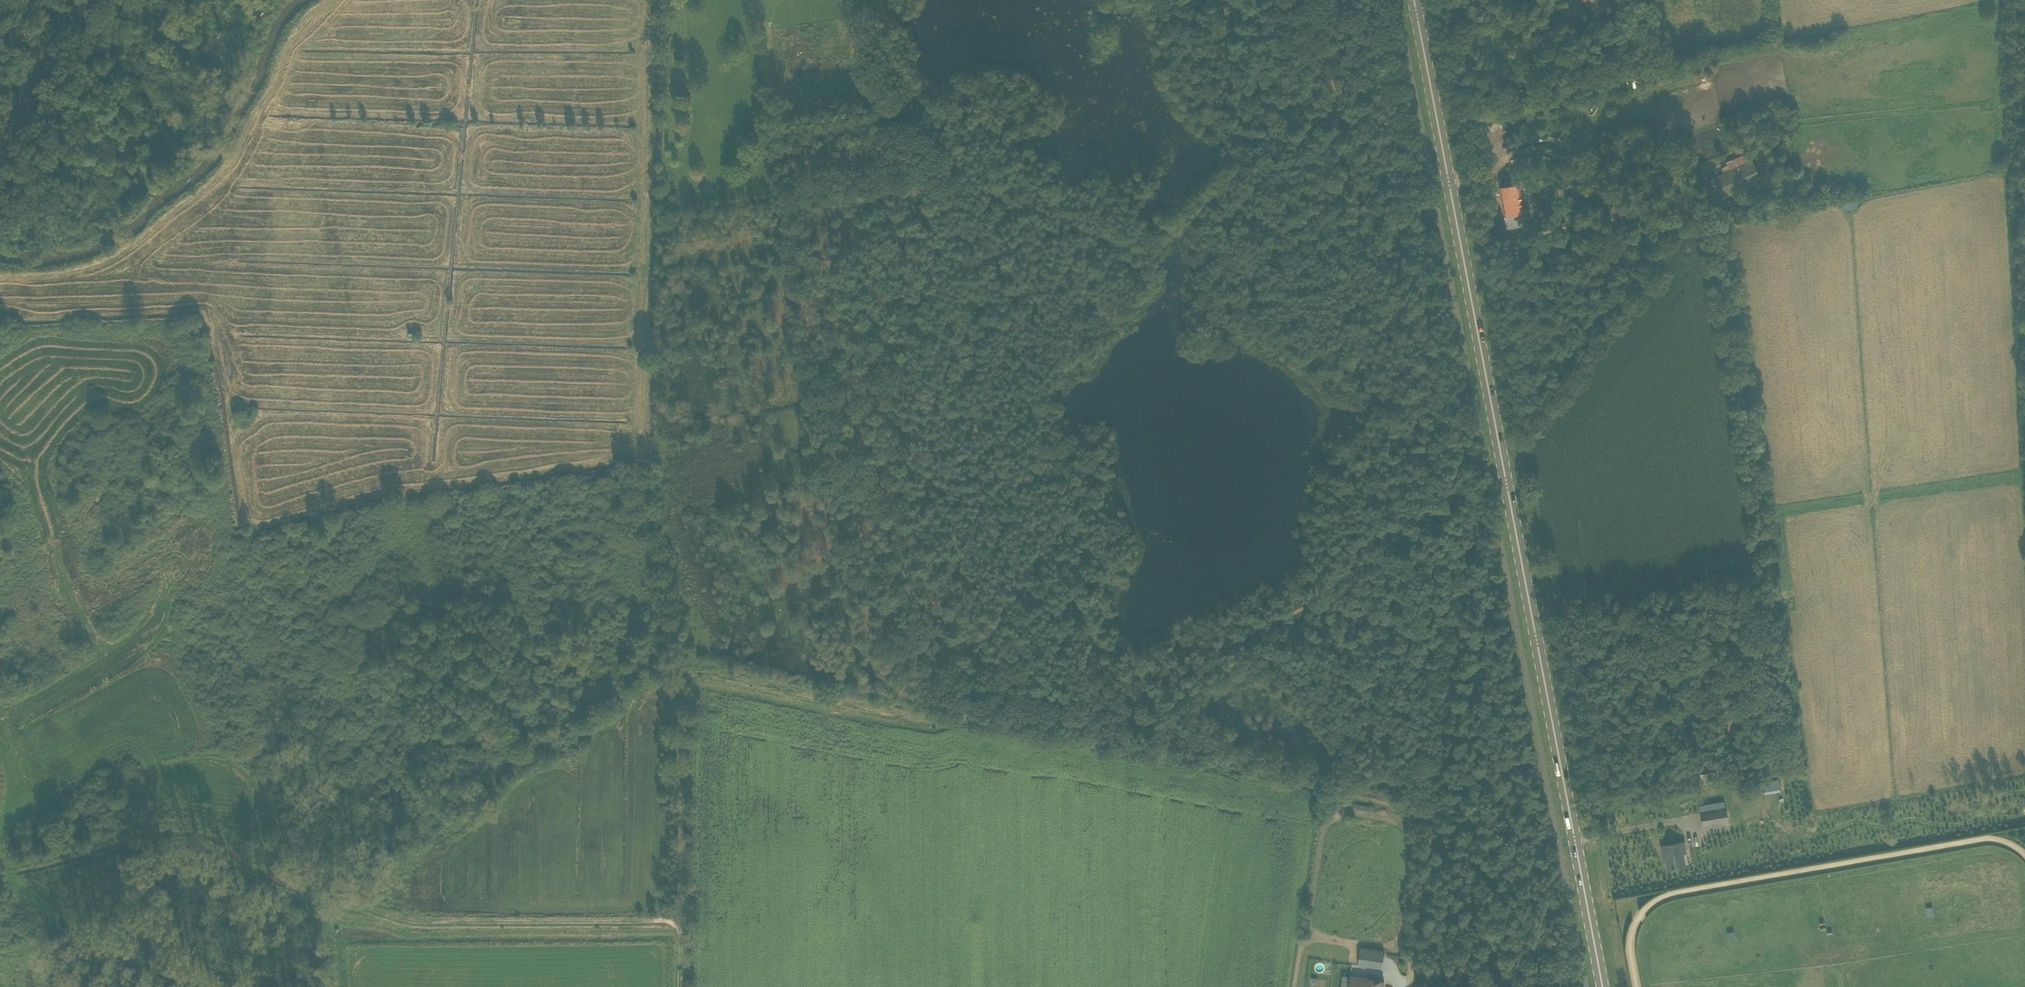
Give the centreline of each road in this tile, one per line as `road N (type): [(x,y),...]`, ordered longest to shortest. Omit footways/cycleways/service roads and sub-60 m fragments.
road 1 (secondary): [(1601,986),(1413,0)]
road 2 (track): [(327,986),(323,928),(338,902),(413,922),(667,921),(678,930),(677,986)]
road 3 (track): [(8,815),(11,878),(65,930),(194,986)]
road 4 (track): [(0,169),(13,155),(20,99),(92,0)]

